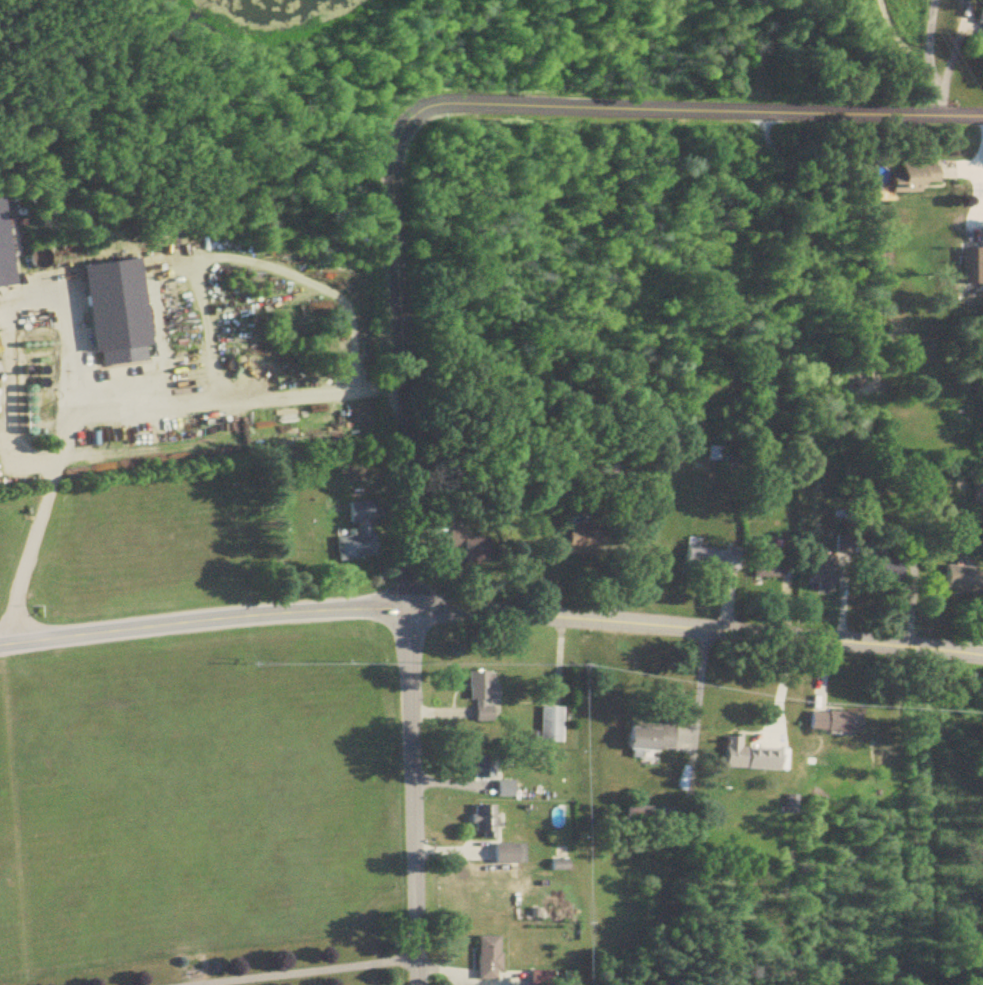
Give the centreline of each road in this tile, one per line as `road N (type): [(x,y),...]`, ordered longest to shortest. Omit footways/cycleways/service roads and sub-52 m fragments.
road 1 (residential): [(982,117),(447,106),(410,122),(399,138),(396,172)]
road 2 (tertiary): [(982,656),(513,611),(412,610)]
road 3 (residential): [(412,610),(396,172)]
road 4 (tertiary): [(412,610),(0,647)]
road 5 (residential): [(417,984),(412,610)]

